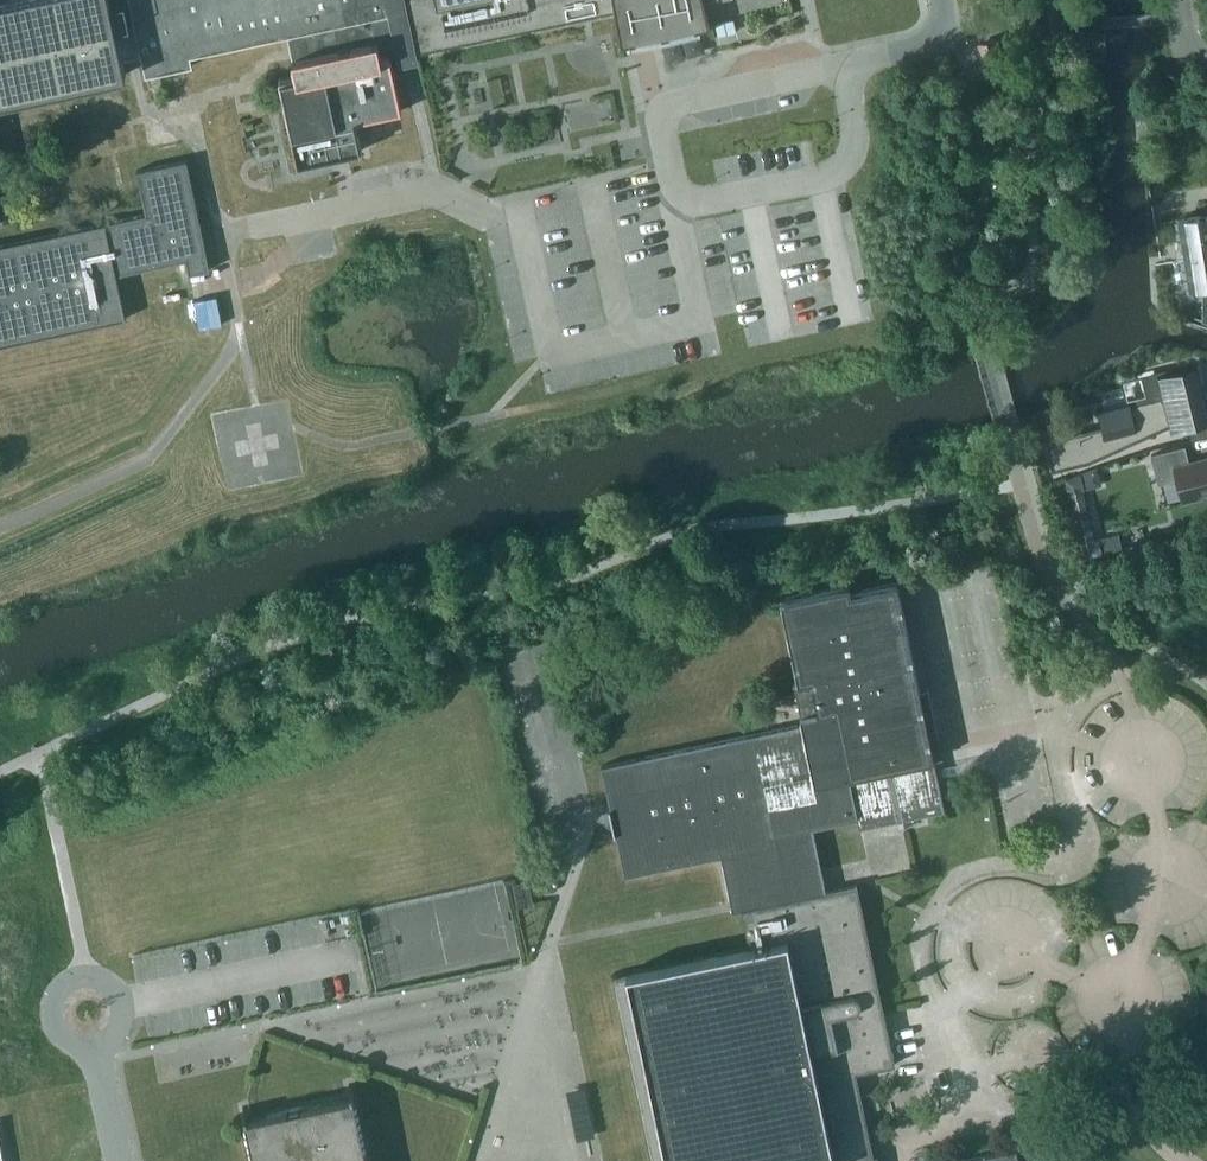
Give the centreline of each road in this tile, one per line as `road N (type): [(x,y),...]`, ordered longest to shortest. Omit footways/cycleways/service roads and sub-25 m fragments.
road 1 (unclassified): [(829,174),(857,135),(848,84),(853,64),(876,47),(957,31),(949,0)]
road 2 (unclassified): [(96,1048),(115,1036),(122,1004),(109,984),(87,976),(55,993),(49,1017),(60,1039),(83,1049)]

